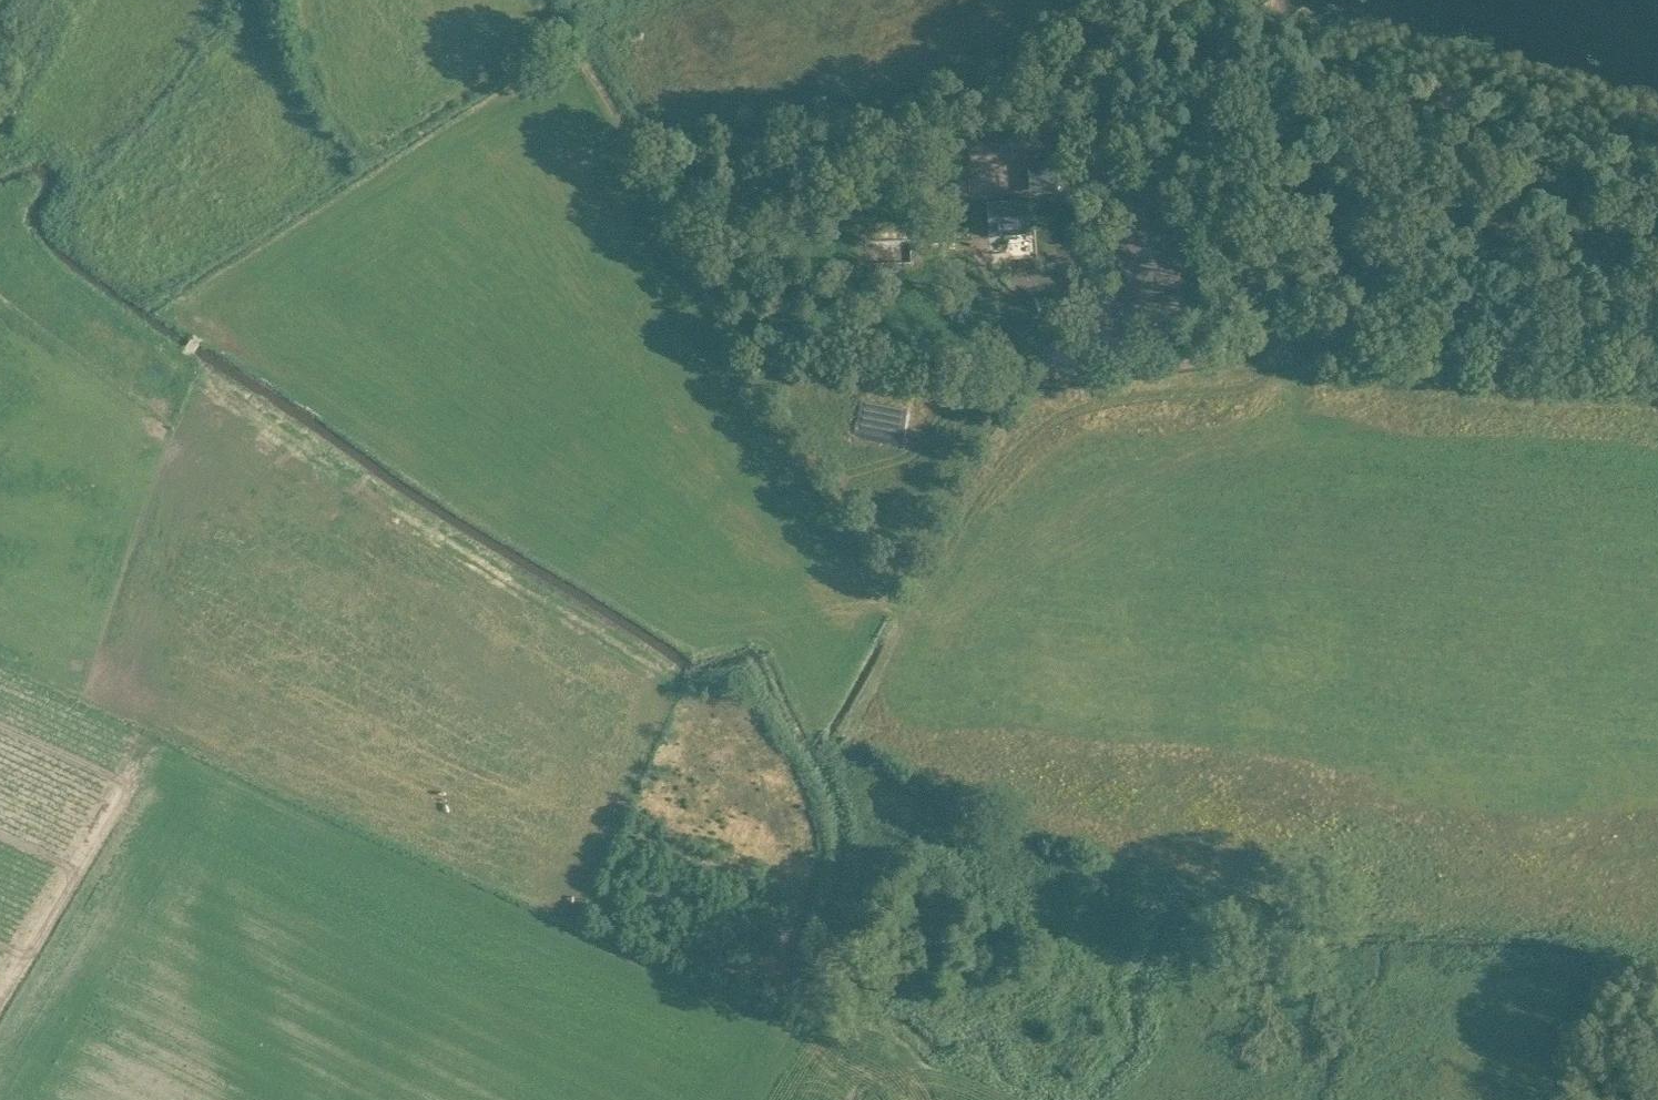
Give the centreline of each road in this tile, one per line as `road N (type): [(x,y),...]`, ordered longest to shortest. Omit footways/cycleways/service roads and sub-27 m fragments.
road 1 (track): [(1657,394),(1410,375),(1277,314),(1251,271),(1192,0)]

